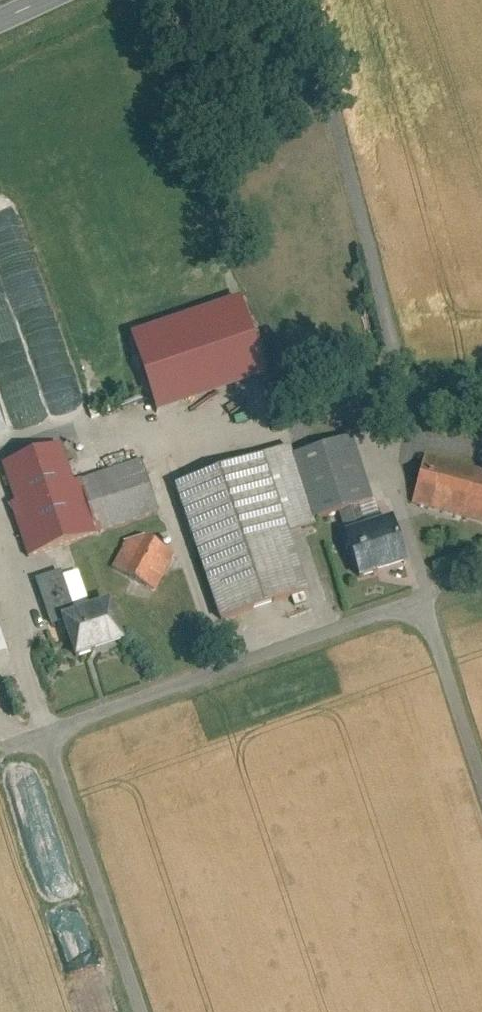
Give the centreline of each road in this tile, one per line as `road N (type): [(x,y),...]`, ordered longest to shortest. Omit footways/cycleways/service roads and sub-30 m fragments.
road 1 (unclassified): [(132,1011),(40,754),(38,737),(47,724),(379,605),(402,606),(420,624),(481,808)]

